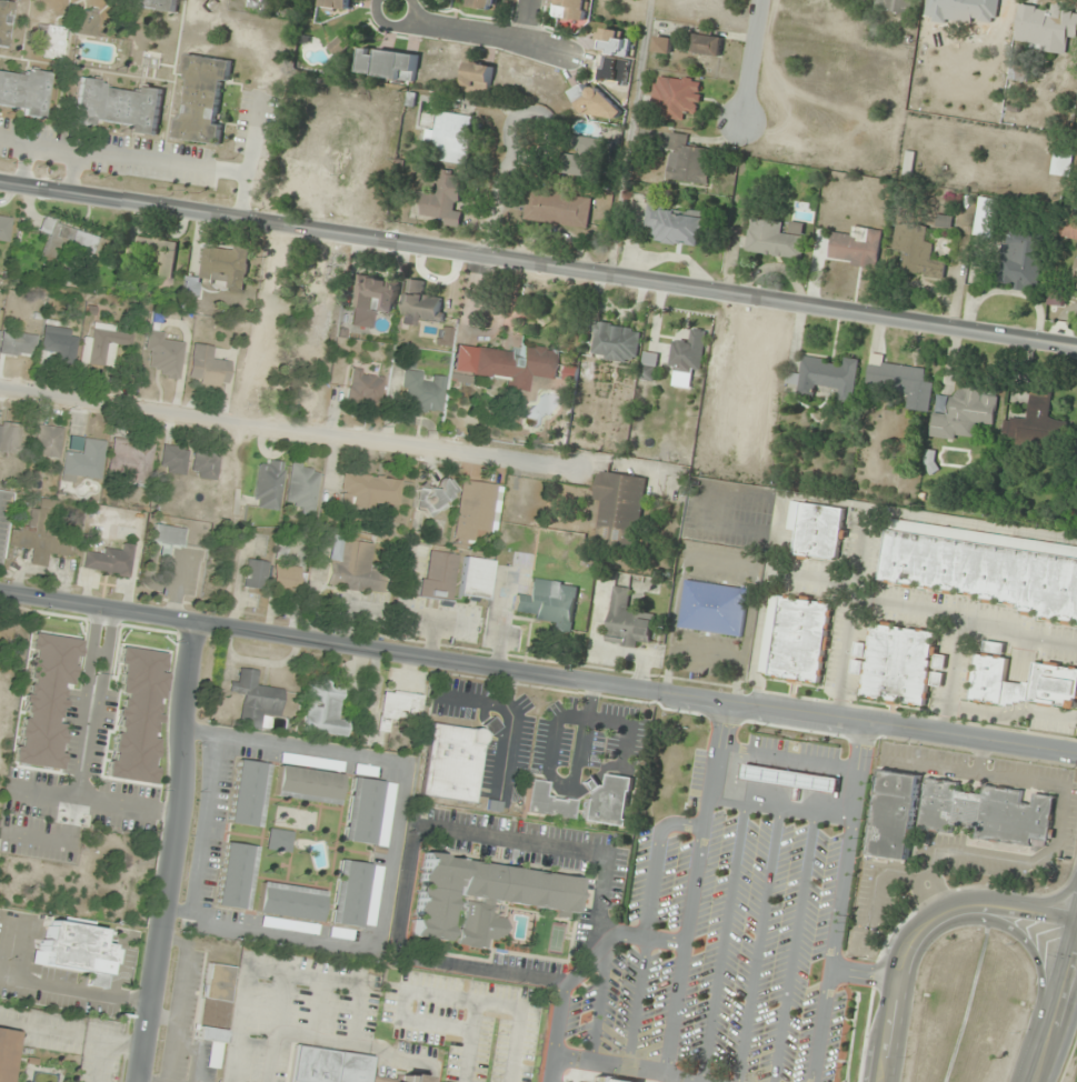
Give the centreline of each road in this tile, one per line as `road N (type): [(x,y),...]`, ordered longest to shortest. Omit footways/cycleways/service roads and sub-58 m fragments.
road 1 (tertiary): [(1076,352),(0,180)]
road 2 (residential): [(1076,751),(0,592)]
road 3 (residential): [(581,469),(0,384)]
road 4 (residential): [(195,623),(183,785),(140,1081)]
road 5 (secondary): [(1076,922),(970,910),(933,921),(904,954),(880,1081)]
road 6 (secondary): [(901,964),(956,919),(987,918),(1017,933),(1038,975),(1036,1072)]
road 7 (residential): [(570,58),(509,37),(392,27)]
road 8 (secondary): [(1076,944),(1032,1081)]
road 9 (residential): [(529,133),(507,169),(483,254)]
road 10 (residential): [(761,0),(742,121)]
road 11 (residential): [(236,217),(259,99)]

